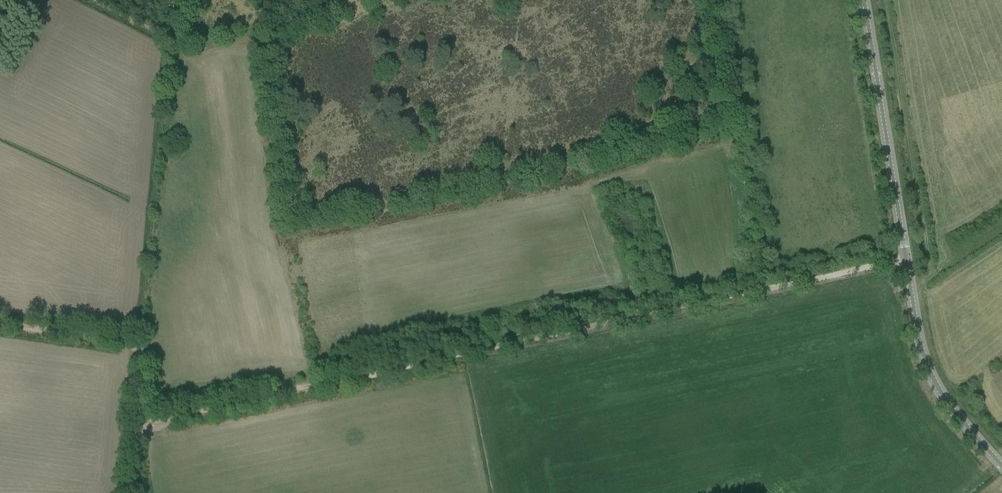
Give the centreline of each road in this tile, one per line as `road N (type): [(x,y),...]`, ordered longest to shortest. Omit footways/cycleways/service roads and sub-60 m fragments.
road 1 (track): [(146,421),(902,262)]
road 2 (tertiary): [(1001,468),(944,408),(918,357),(861,0)]
road 3 (track): [(0,329),(143,351),(146,421)]

